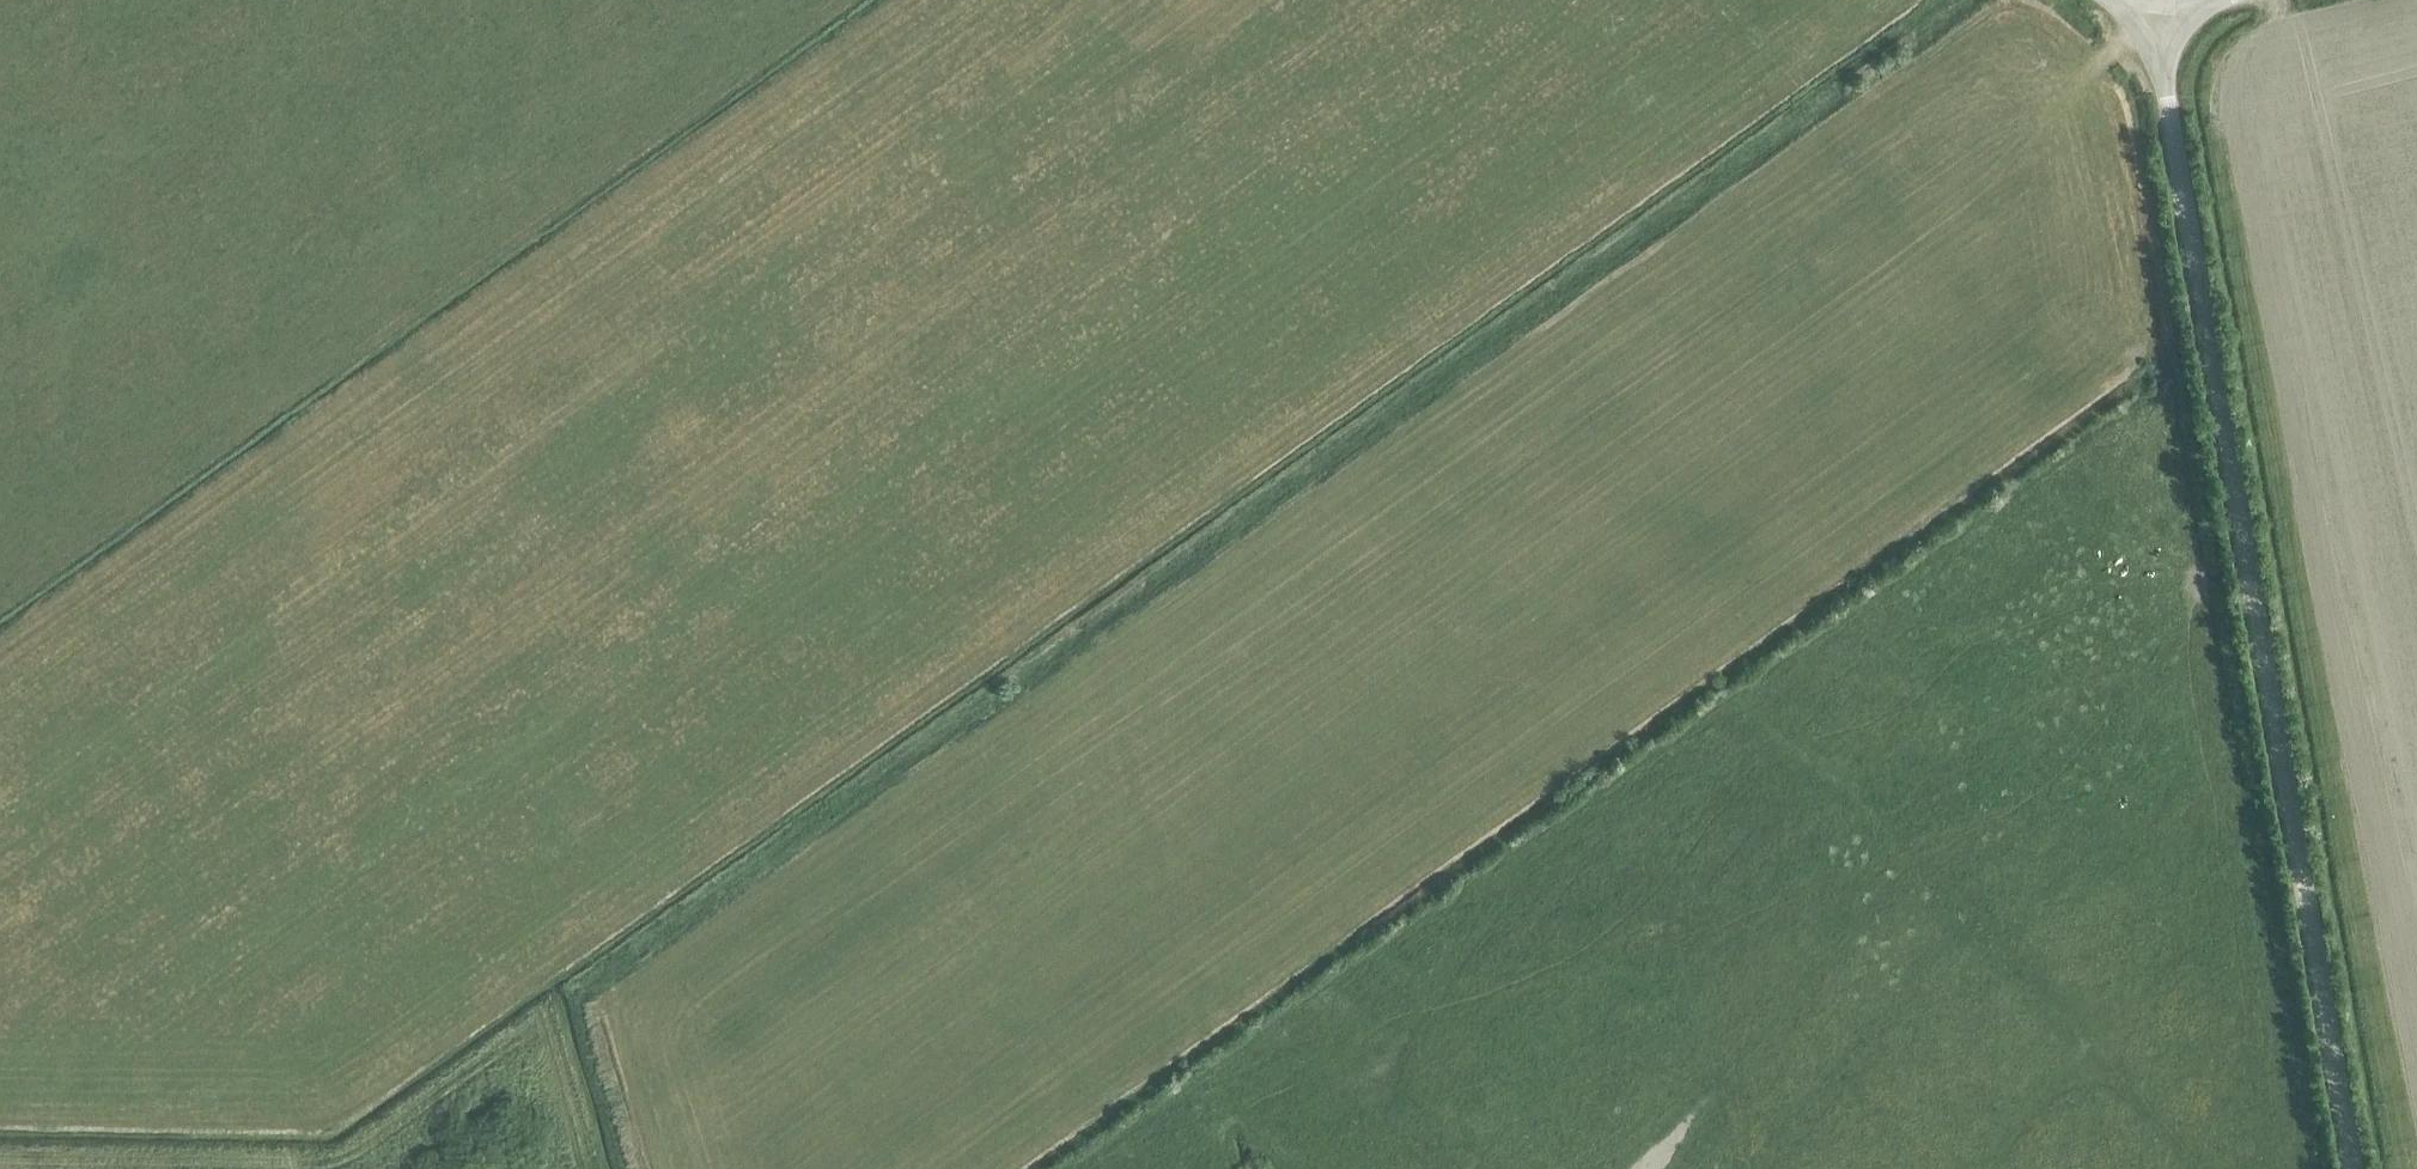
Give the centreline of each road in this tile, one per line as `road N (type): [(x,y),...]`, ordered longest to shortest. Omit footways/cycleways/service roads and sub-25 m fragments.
road 1 (unclassified): [(2352,1168),(2158,54)]

